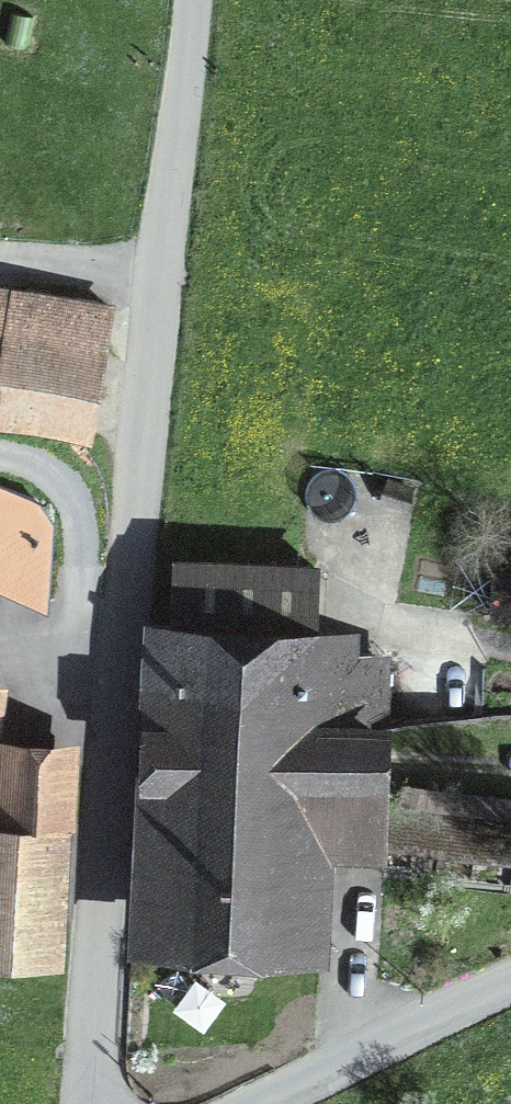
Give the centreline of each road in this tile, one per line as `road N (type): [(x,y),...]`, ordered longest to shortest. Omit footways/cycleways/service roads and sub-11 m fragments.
road 1 (unclassified): [(204,0),(178,291),(109,682),(95,1103)]
road 2 (unclassified): [(510,993),(247,1103)]
road 3 (track): [(20,460),(65,477),(87,505),(94,536),(85,613),(117,638)]

